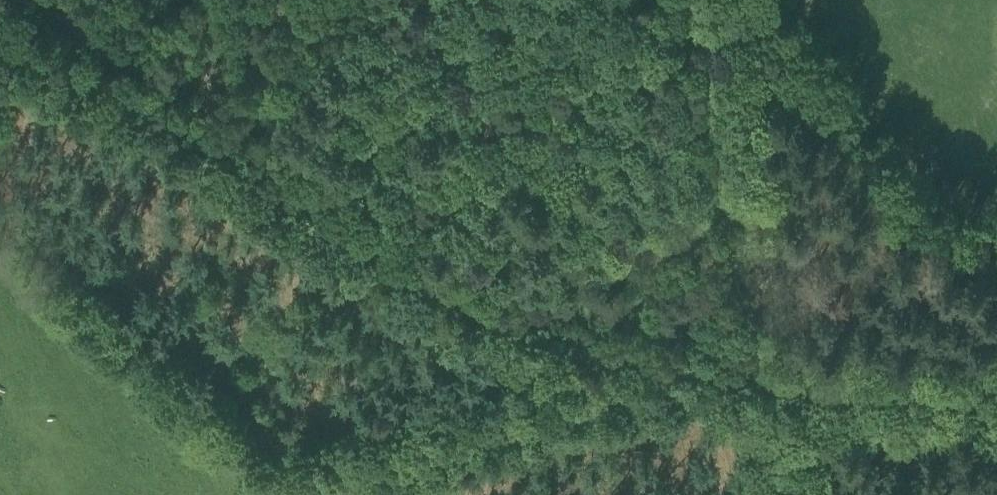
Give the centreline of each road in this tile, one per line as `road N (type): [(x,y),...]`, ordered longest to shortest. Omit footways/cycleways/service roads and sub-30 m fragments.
road 1 (track): [(0,37),(108,78),(234,145),(372,237),(502,305),(612,348)]
road 2 (track): [(776,374),(696,0)]
road 3 (track): [(776,374),(996,384)]
road 4 (track): [(995,384),(914,199)]
road 5 (track): [(234,145),(343,0)]
road 6 (track): [(612,348),(776,374)]
road 7 (track): [(796,494),(776,374)]

